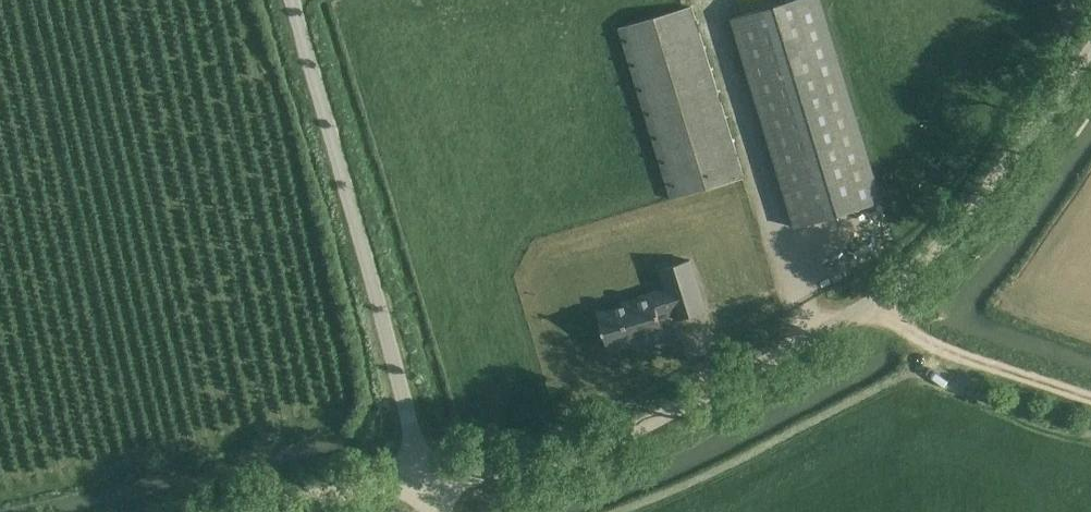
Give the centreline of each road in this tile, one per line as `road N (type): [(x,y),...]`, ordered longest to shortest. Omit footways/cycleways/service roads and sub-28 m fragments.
road 1 (unclassified): [(421,486),(607,442),(876,308),(1035,153),(1090,77)]
road 2 (unclassified): [(421,486),(395,371),(280,0)]
road 3 (track): [(876,308),(944,352),(1090,406)]
road 4 (unclassified): [(240,511),(341,490),(421,486)]

